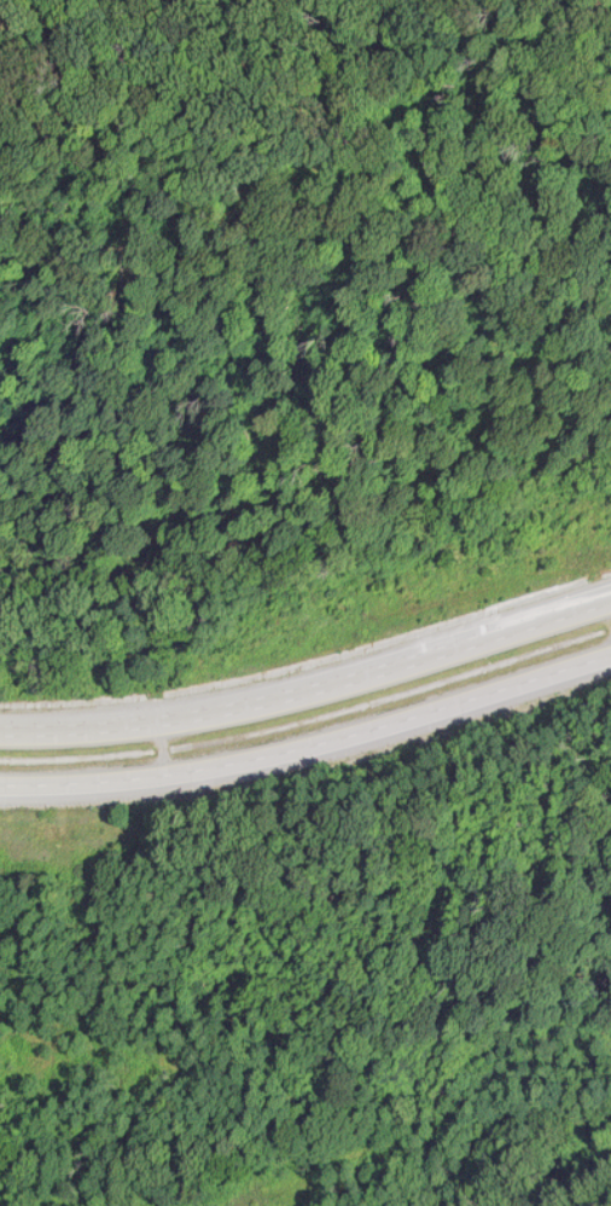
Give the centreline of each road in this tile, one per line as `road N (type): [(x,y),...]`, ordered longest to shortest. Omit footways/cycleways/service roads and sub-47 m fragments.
road 1 (motorway): [(610,604),(221,719),(0,730)]
road 2 (motorway): [(0,785),(87,785),(249,760),(610,658)]

